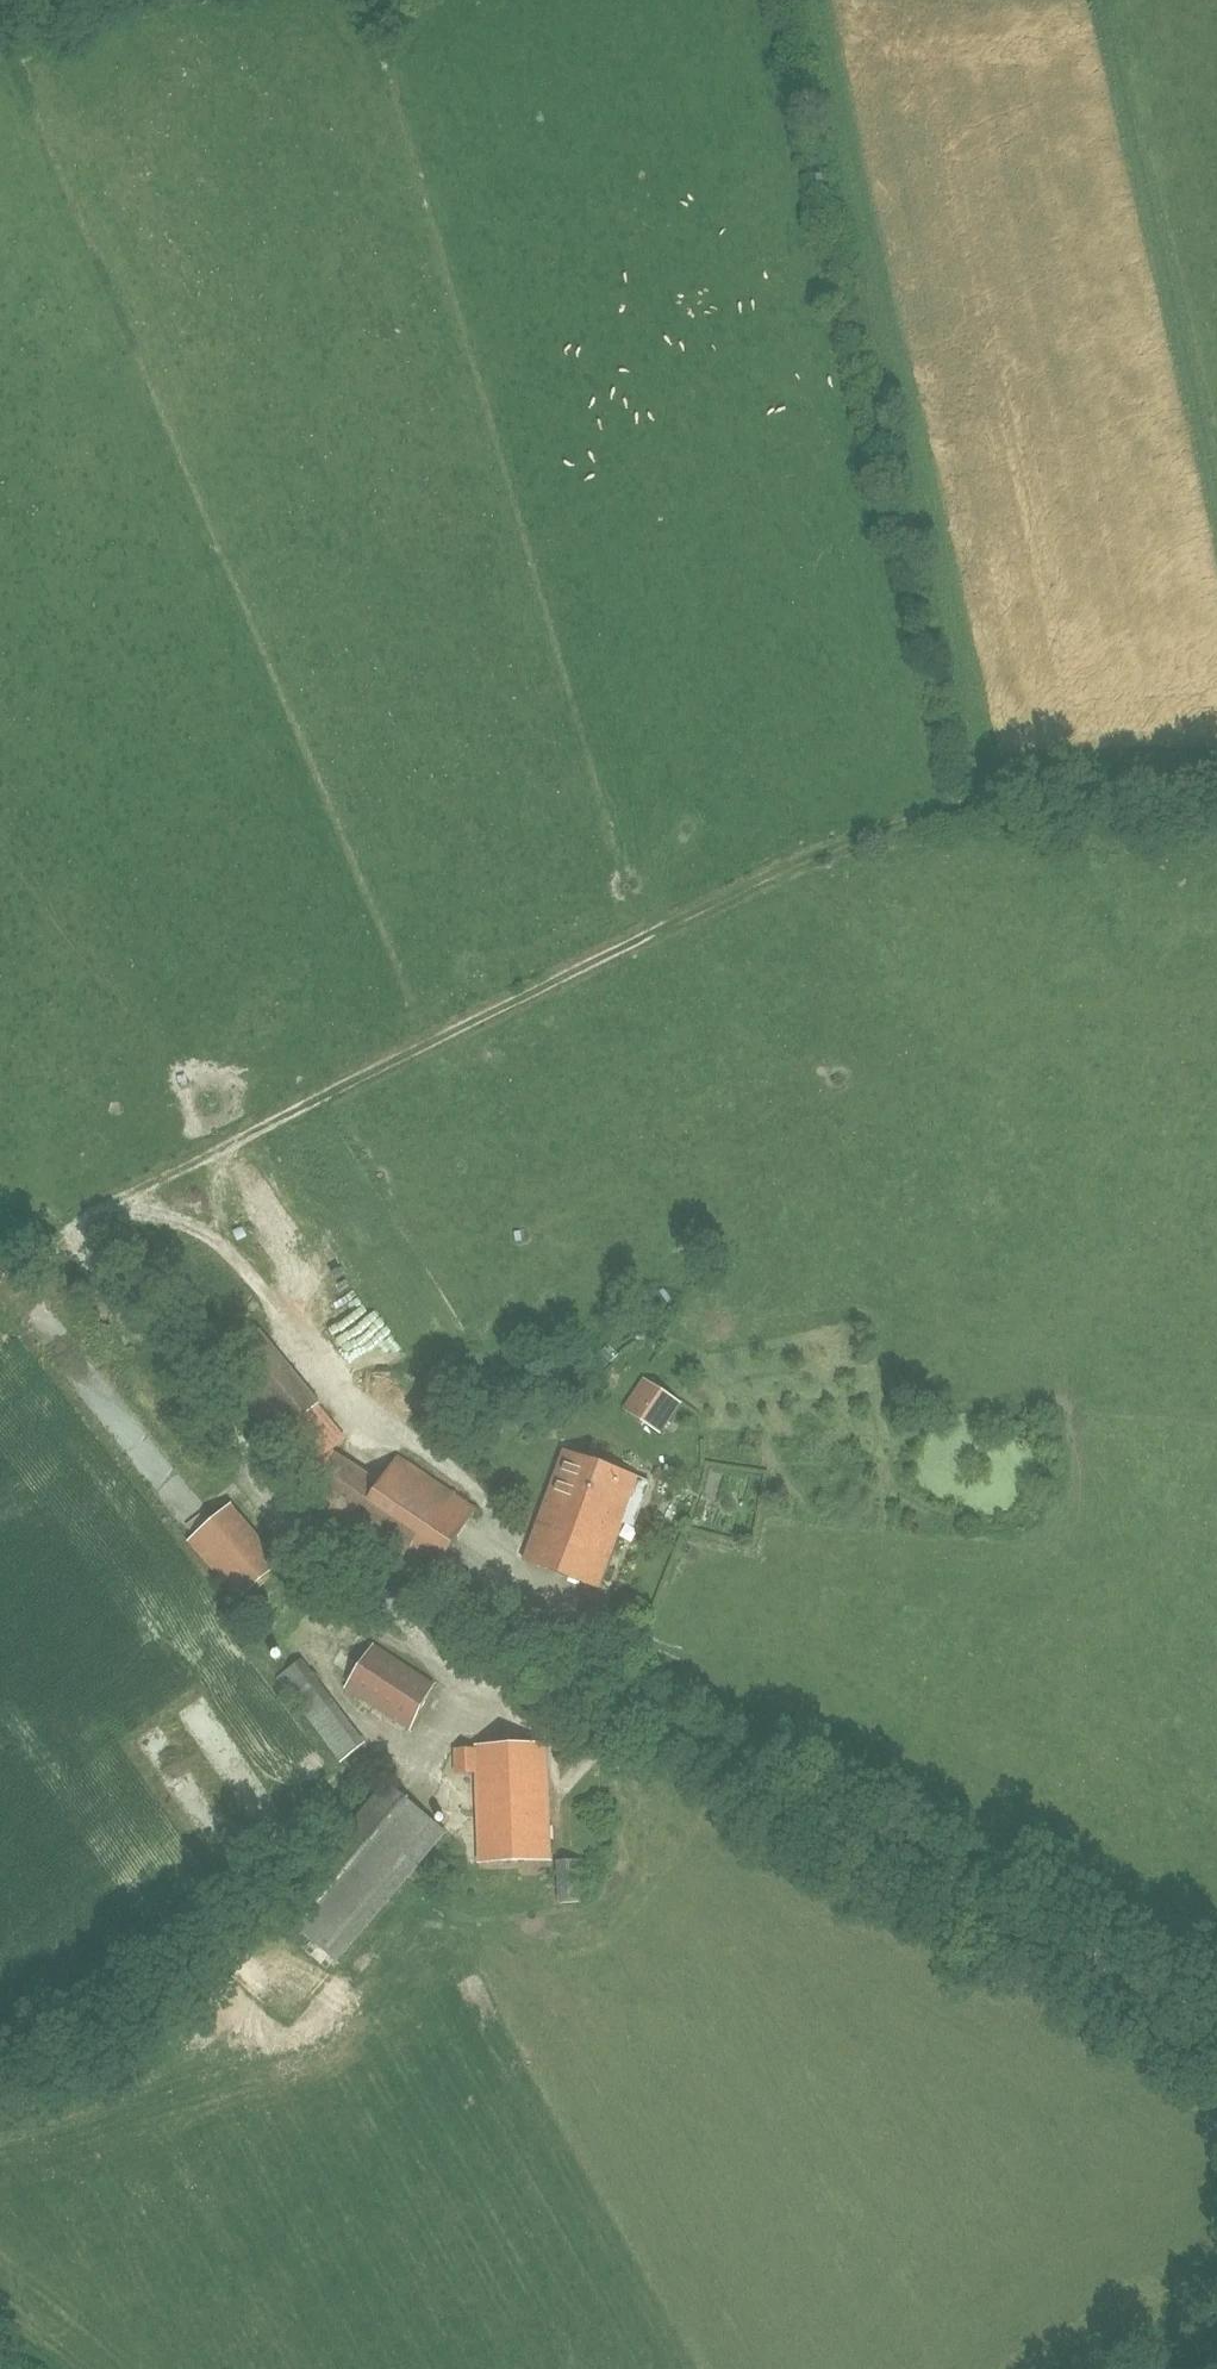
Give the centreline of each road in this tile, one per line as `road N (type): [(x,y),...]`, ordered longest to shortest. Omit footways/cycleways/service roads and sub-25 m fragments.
road 1 (track): [(0,1281),(124,1190),(294,1096),(711,887),(810,846),(981,804),(1216,793)]
road 2 (unclassified): [(1216,2025),(605,1687)]
road 3 (track): [(51,1244),(318,1533),(439,1599)]
road 4 (unclassified): [(448,1577),(439,1599),(463,1646),(509,1666),(605,1687)]
road 5 (unclassified): [(605,1687),(583,1632),(553,1601),(507,1576),(448,1577)]

